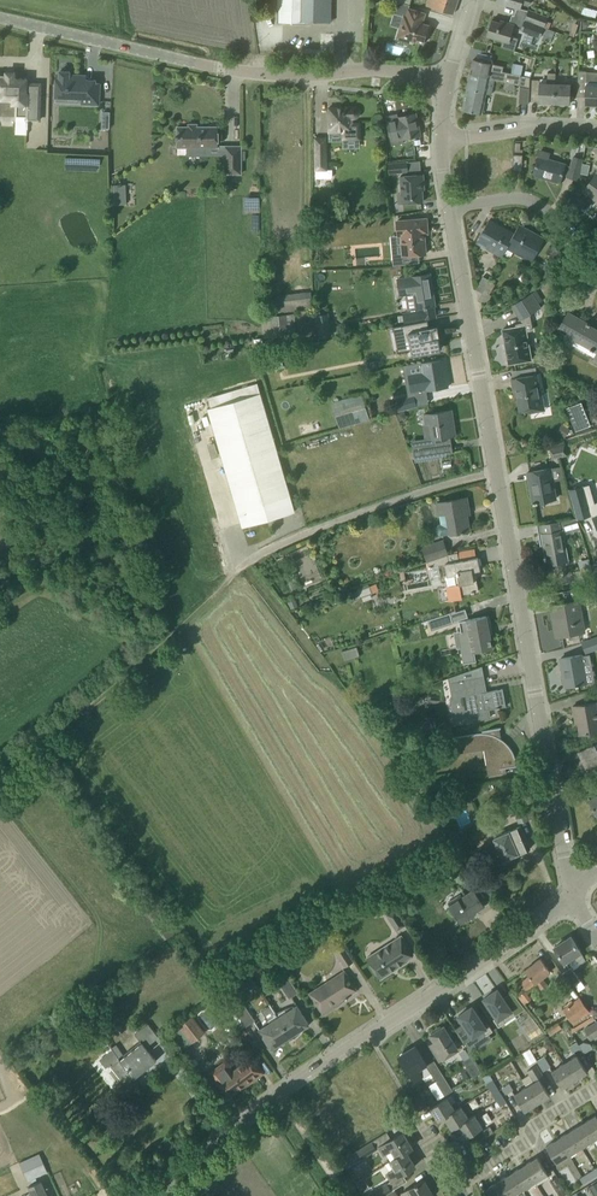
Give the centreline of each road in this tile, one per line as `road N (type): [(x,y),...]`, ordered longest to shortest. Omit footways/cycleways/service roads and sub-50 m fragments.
road 1 (unclassified): [(448,83),(370,72),(238,74),(0,22)]
road 2 (residential): [(278,1095),(572,894)]
road 3 (track): [(240,570),(0,785)]
road 4 (residential): [(572,894),(518,590)]
road 5 (residential): [(496,471),(385,501),(240,570)]
road 6 (residential): [(496,471),(449,209)]
road 7 (residential): [(460,1183),(596,1089)]
road 8 (residential): [(596,253),(522,199),(449,209)]
road 9 (unclassified): [(596,130),(442,141)]
road 10 (unclassified): [(167,1188),(278,1095)]
road 11 (residential): [(518,590),(496,471)]
road 12 (track): [(278,1095),(346,1195)]

